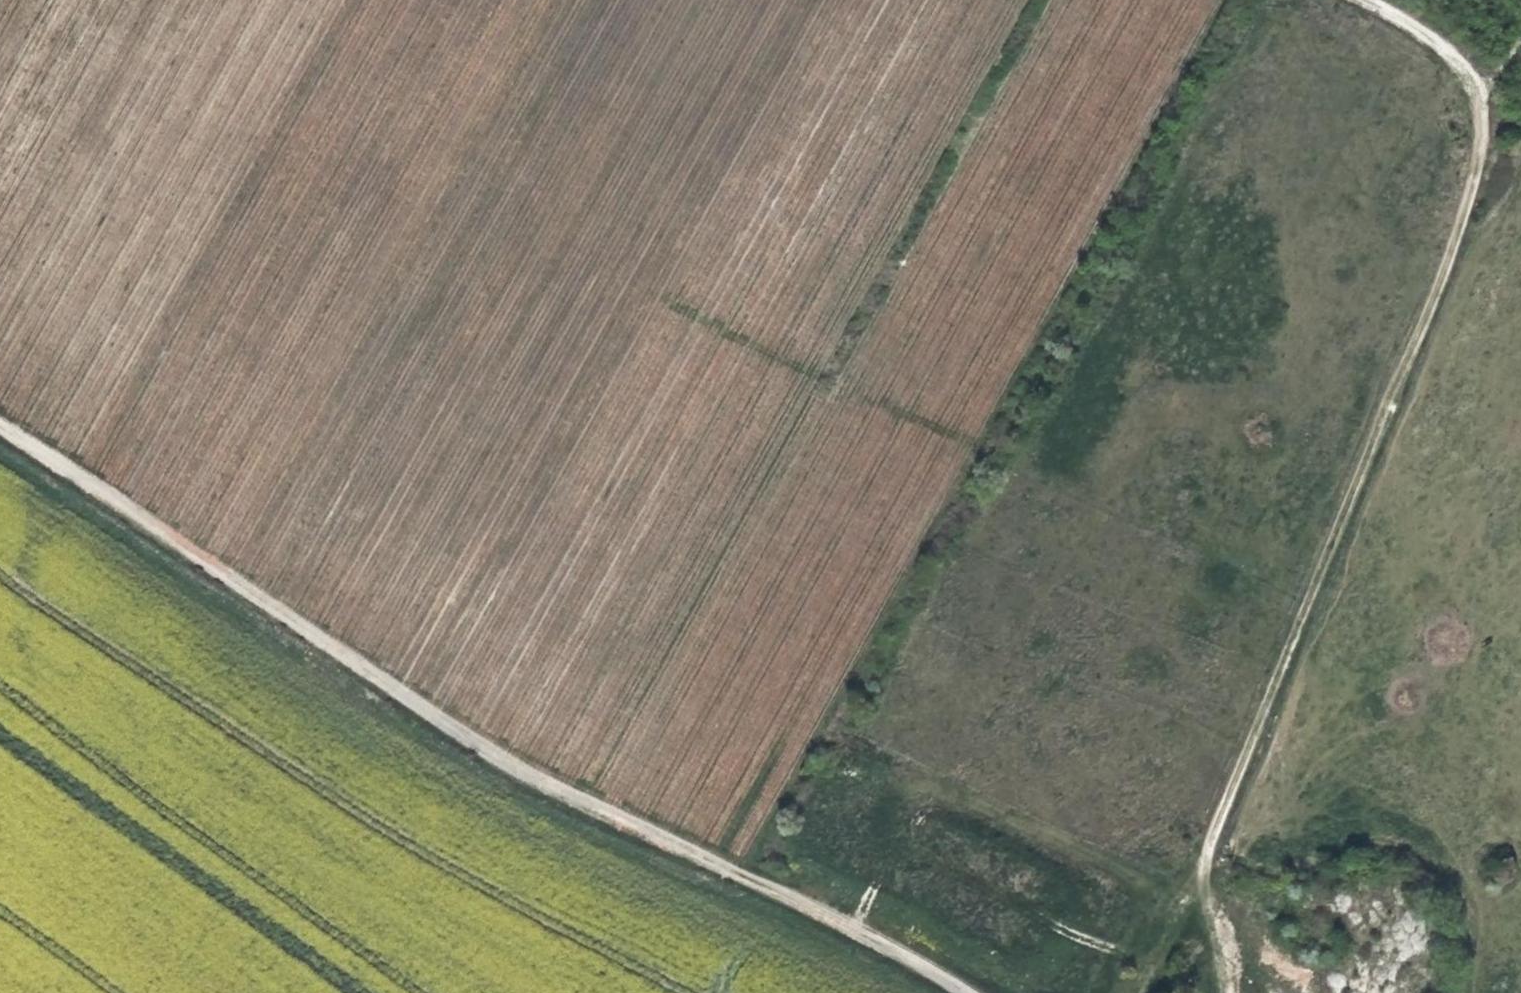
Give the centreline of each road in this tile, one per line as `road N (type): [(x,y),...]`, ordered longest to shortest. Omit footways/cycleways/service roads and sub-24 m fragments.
road 1 (track): [(0,422),(521,780),(785,891),(964,992)]
road 2 (track): [(1240,992),(1233,934),(1201,884),(1208,833),(1471,192),(1480,124),(1471,67),(1406,18),(1363,0)]

